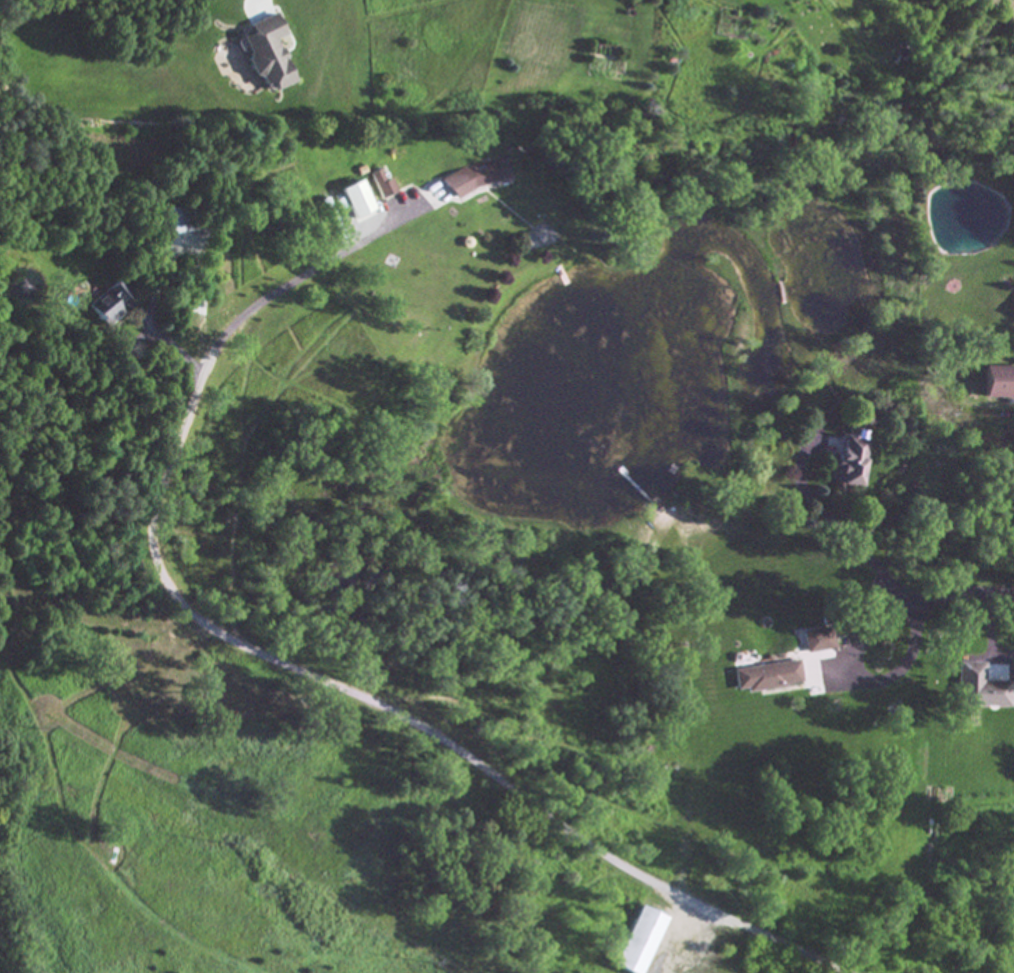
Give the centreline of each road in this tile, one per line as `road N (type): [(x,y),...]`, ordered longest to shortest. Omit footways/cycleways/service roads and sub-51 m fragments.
road 1 (residential): [(855,972),(606,856),(461,748),(213,628),(175,592),(155,557),(152,521),(203,373)]

